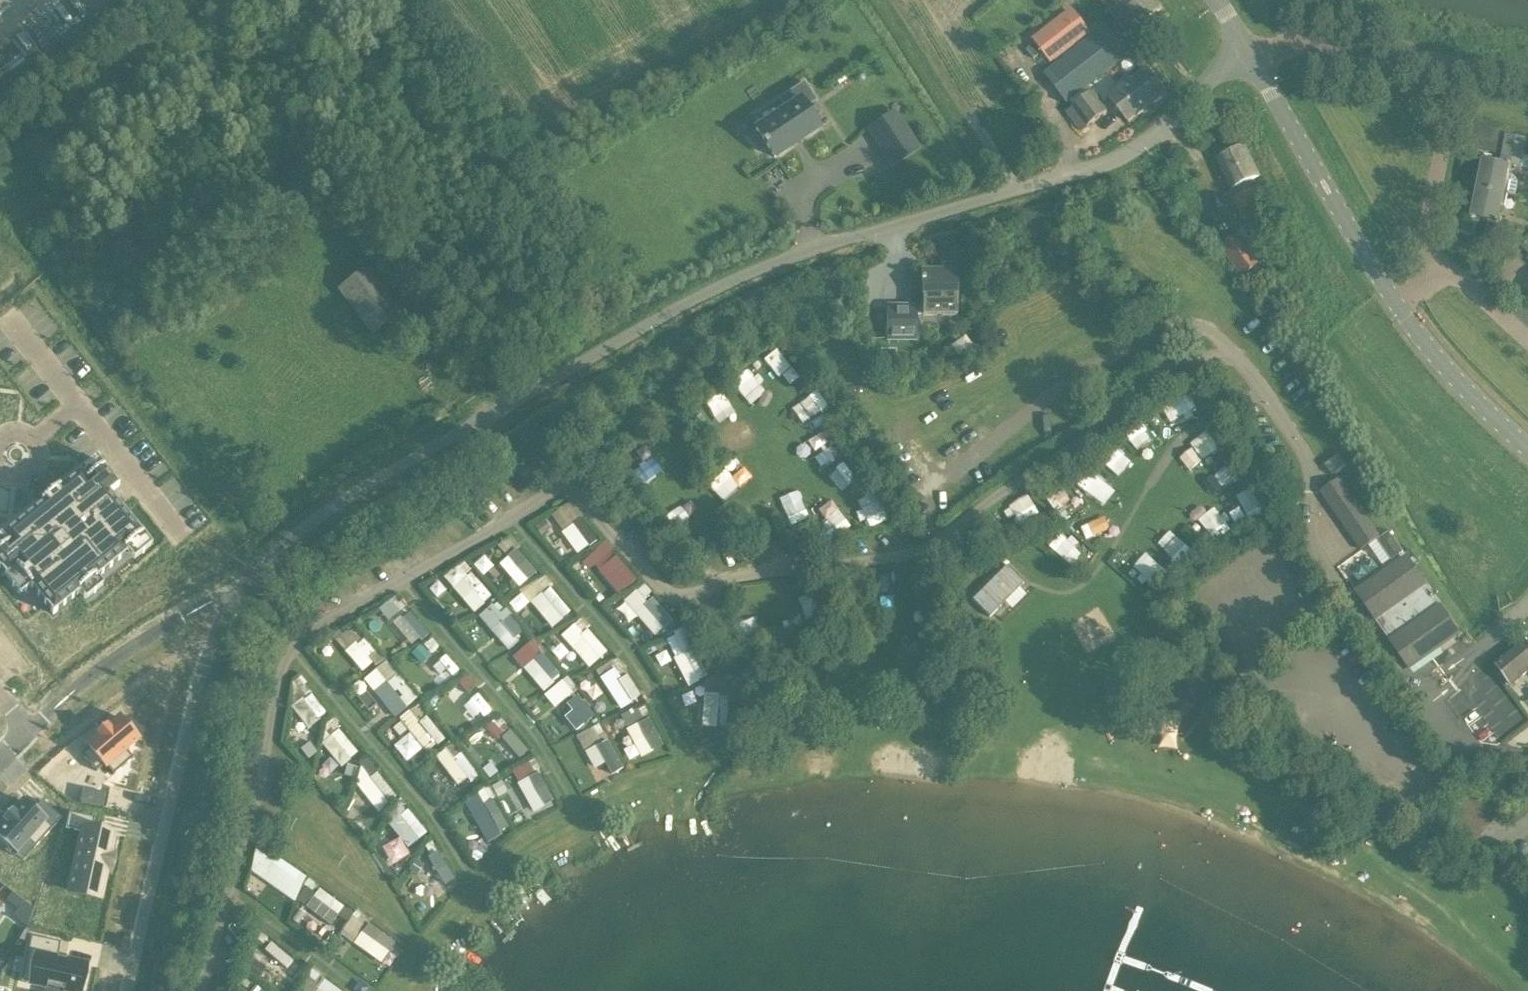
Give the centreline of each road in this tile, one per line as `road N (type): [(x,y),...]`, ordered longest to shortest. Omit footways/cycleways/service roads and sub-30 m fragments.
road 1 (residential): [(128,990),(202,670),(243,587),(278,549),(346,498),(707,290),(813,248),(1090,170),(1163,131),(1246,49)]
road 2 (tertiary): [(1400,307),(1246,49)]
road 3 (unclassified): [(1459,67),(1315,44),(1246,49)]
road 4 (residential): [(1441,262),(1425,245),(1459,67)]
road 5 (tertiary): [(1527,446),(1400,307)]

